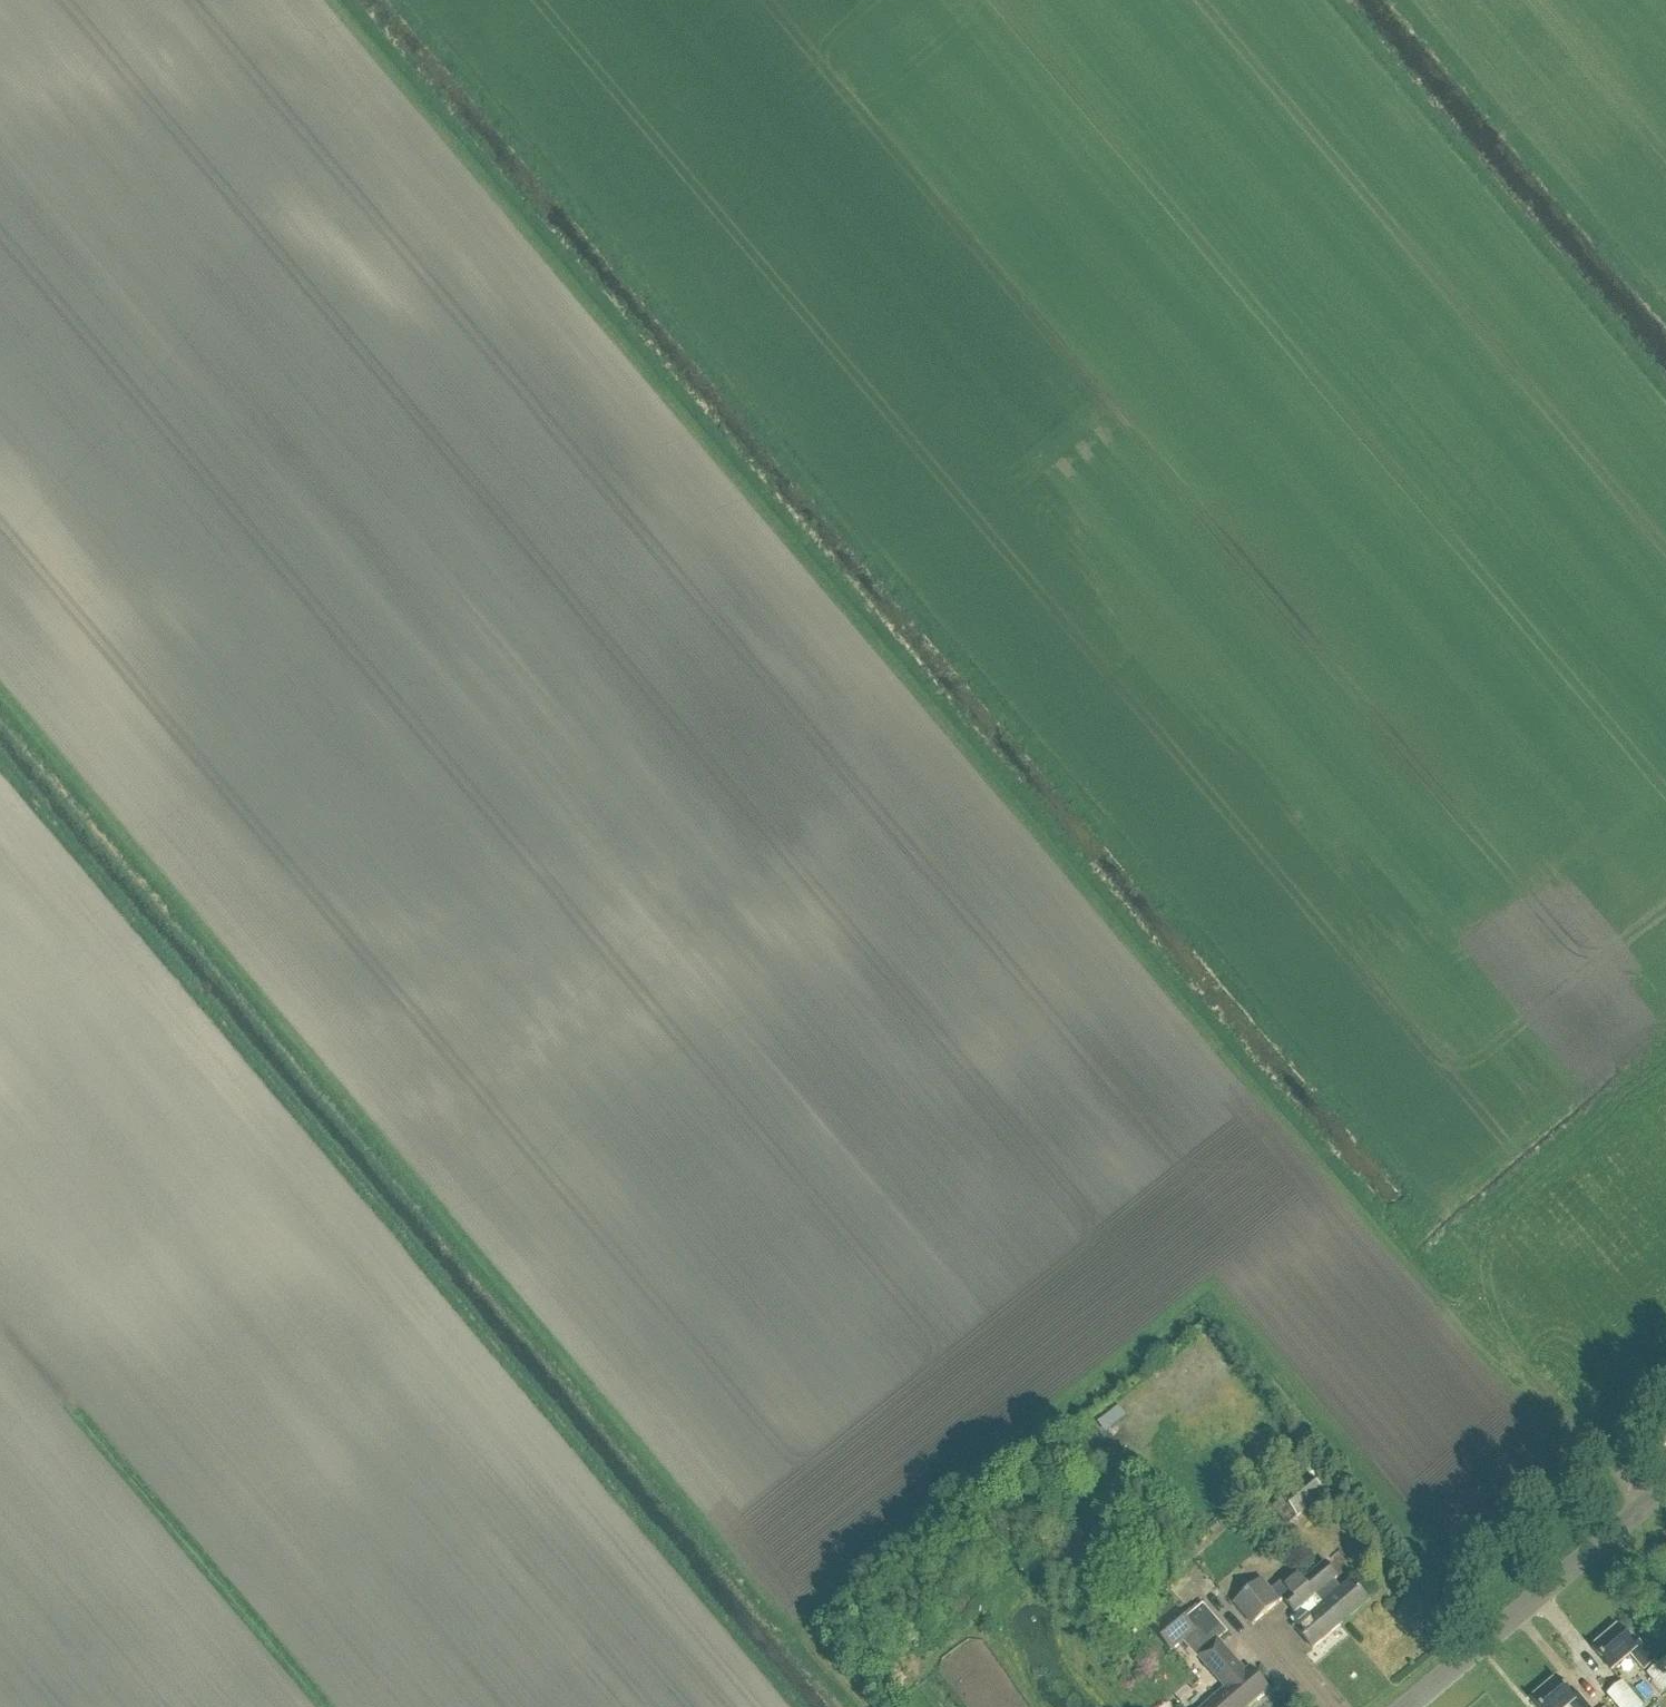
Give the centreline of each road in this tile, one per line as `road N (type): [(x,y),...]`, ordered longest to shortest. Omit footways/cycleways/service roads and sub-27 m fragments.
road 1 (unclassified): [(1412,1706),(1665,1492)]

